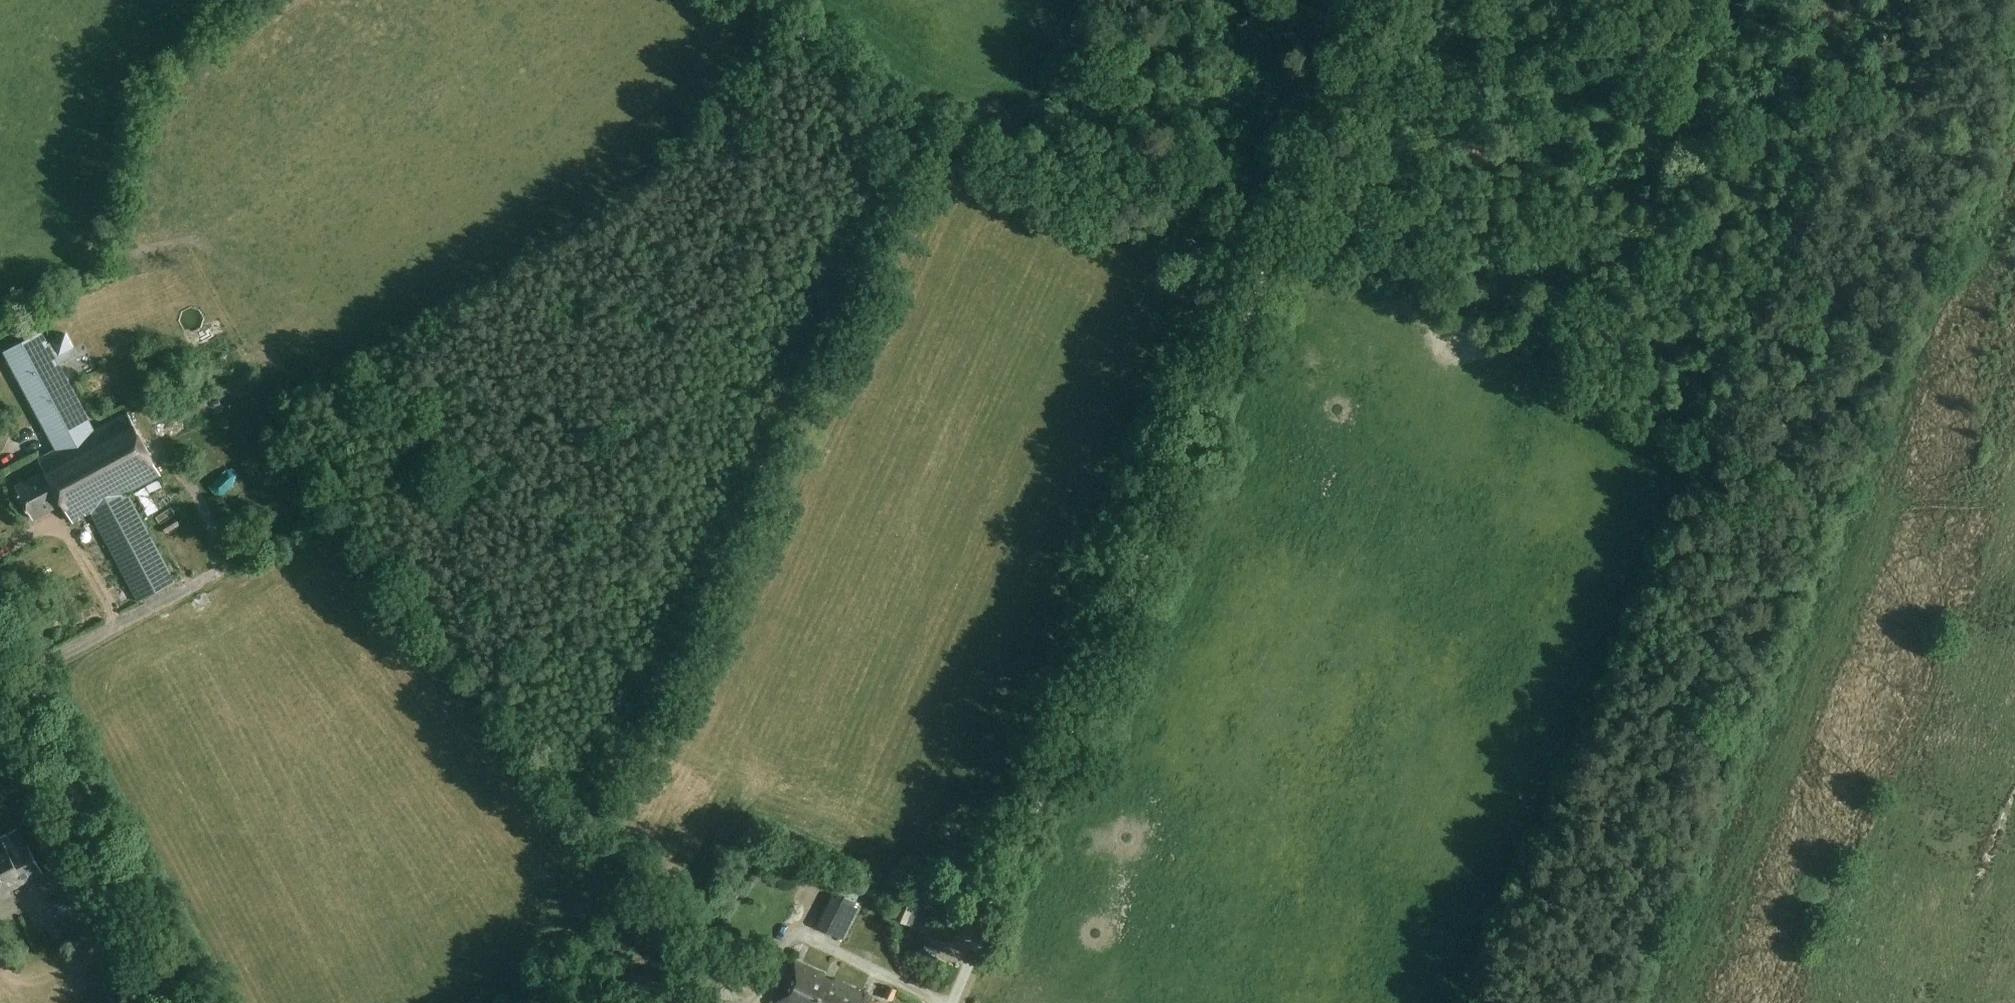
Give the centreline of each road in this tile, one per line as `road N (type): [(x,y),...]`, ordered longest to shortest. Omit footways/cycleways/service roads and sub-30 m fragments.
road 1 (unclassified): [(1274,251),(952,1002)]
road 2 (unclassified): [(179,1002),(0,659)]
road 3 (track): [(1274,251),(1376,0)]

